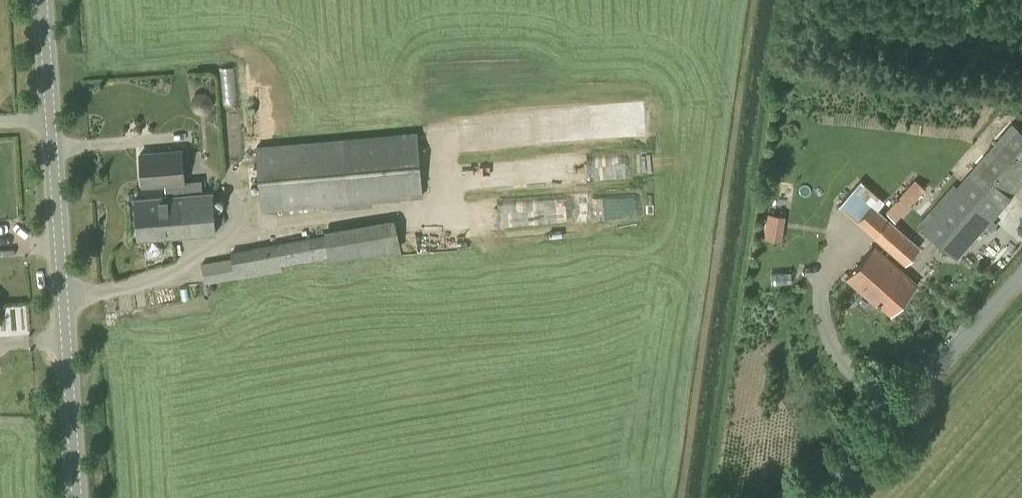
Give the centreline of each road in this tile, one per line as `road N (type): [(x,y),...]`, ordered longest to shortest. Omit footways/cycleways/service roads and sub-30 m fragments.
road 1 (tertiary): [(77,497),(42,0)]
road 2 (unclassified): [(1021,273),(915,395),(807,497)]

